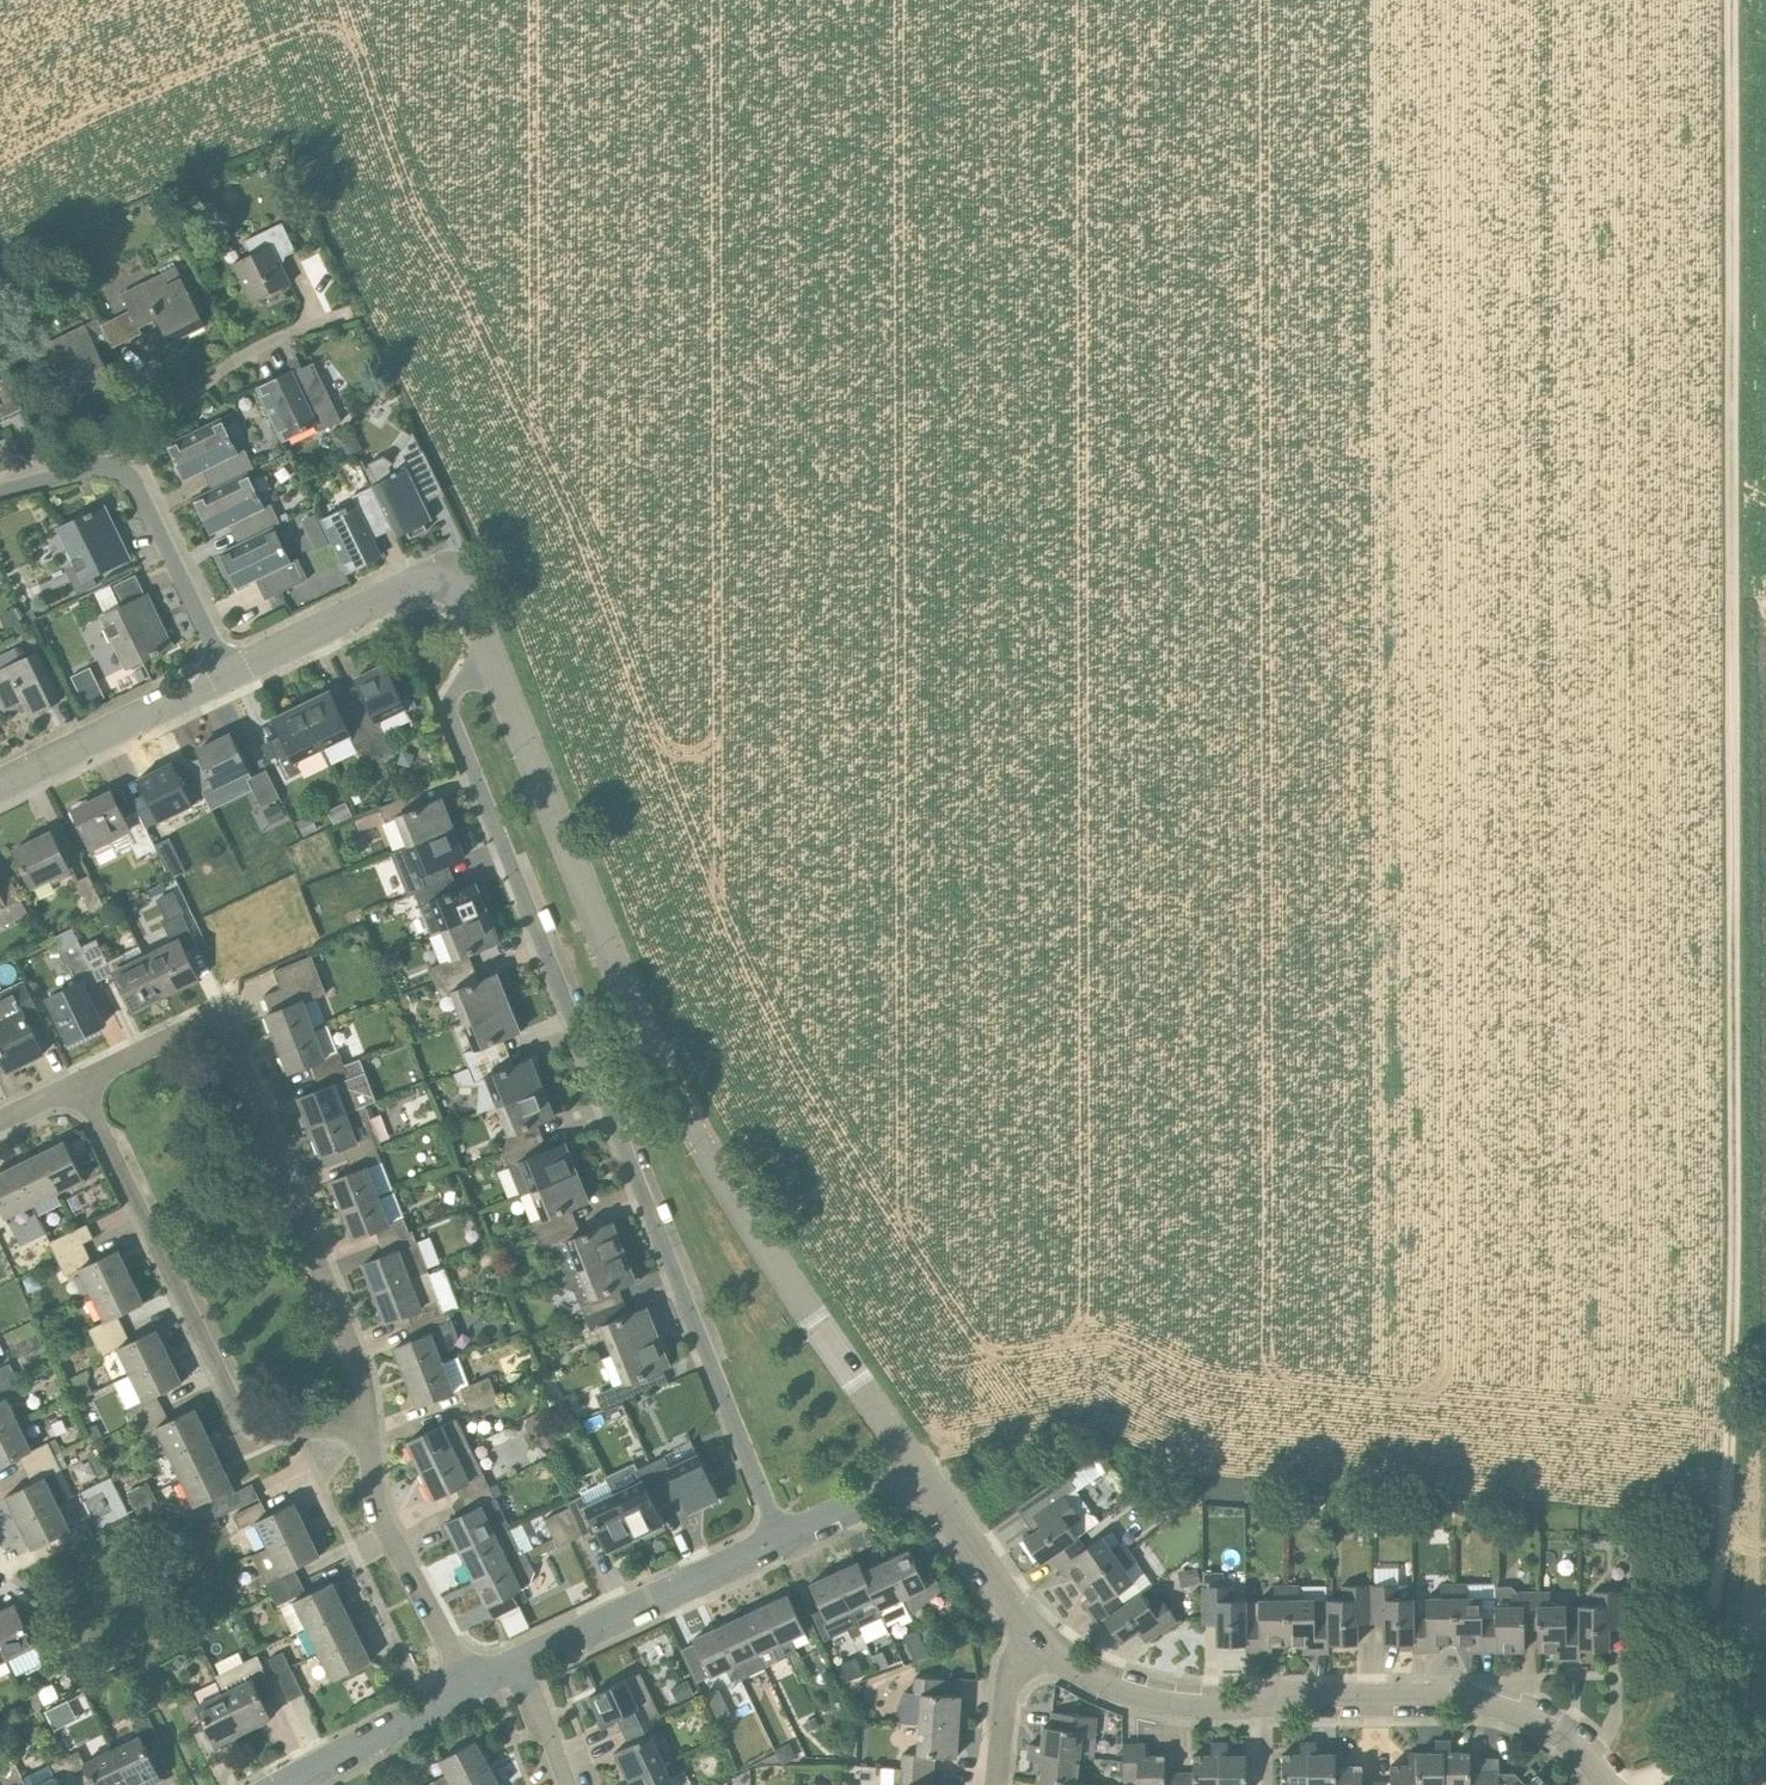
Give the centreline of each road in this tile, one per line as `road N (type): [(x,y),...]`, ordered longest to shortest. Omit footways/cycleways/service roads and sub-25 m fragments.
road 1 (track): [(1641,1784),(1684,1768),(1696,1748),(1726,1498),(1734,1219),(1731,0)]
road 2 (residential): [(777,1536),(448,707),(460,682),(488,662)]
road 3 (residential): [(916,1471),(711,1168),(606,947),(488,662)]
road 4 (residential): [(1613,1784),(1570,1740),(1501,1705),(1139,1696),(1079,1670),(1033,1630)]
road 5 (residential): [(78,1082),(206,1024),(229,1033),(359,1367),(357,1426)]
road 6 (residential): [(357,1426),(261,1431),(240,1418),(78,1082)]
road 7 (residential): [(226,673),(436,576),(462,596),(488,662)]
road 8 (residential): [(92,466),(242,357),(343,313)]
road 9 (residential): [(519,1662),(777,1536)]
road 10 (residential): [(357,1426),(380,1518),(470,1687)]
road 11 (residential): [(226,673),(136,487),(117,470),(92,466)]
road 12 (residential): [(0,783),(226,673)]
road 13 (residential): [(290,1784),(470,1687)]
road 14 (residential): [(1033,1630),(916,1471)]
road 15 (residential): [(997,1784),(1010,1674),(1033,1630)]
road 16 (residential): [(777,1536),(916,1471)]
road 17 (residential): [(566,1784),(519,1662)]

